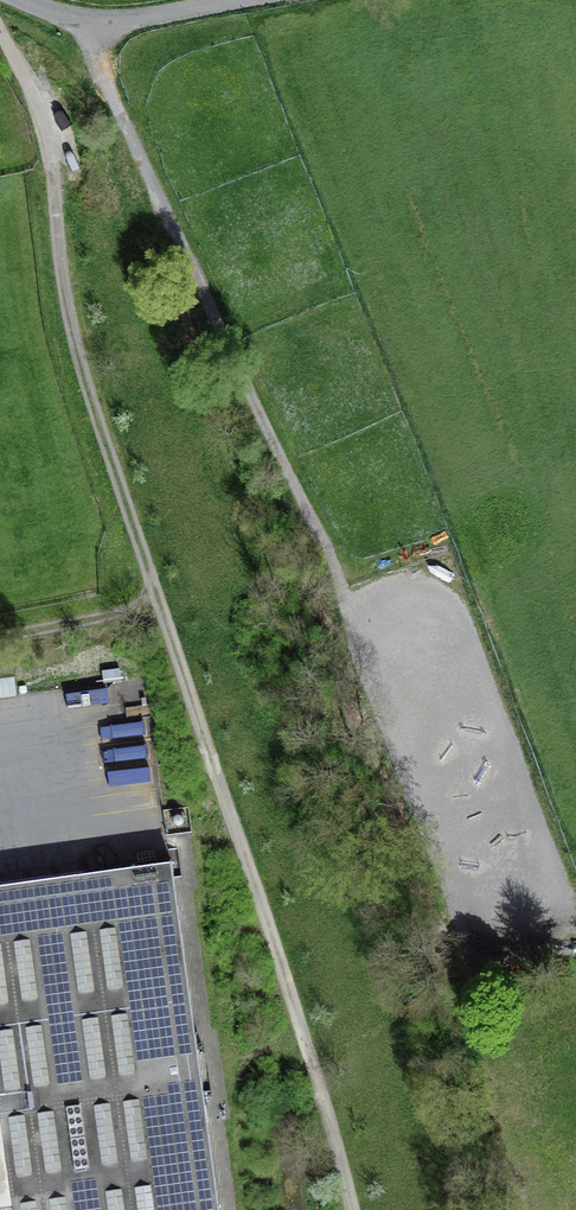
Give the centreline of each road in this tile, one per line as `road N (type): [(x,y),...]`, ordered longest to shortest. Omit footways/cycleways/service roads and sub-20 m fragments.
road 1 (track): [(352,1209),(284,974),(84,378),(63,282),(49,143),(0,33)]
road 2 (residential): [(23,0),(110,19),(237,0)]
road 3 (track): [(240,841),(75,828)]

